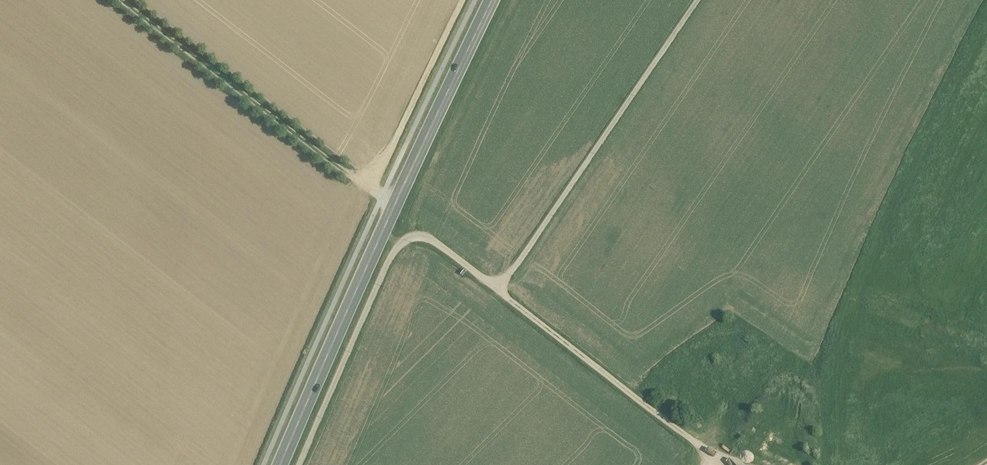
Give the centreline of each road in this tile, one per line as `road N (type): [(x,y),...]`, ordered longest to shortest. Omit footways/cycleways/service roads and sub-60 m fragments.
road 1 (track): [(700,0),(514,273),(493,281),(434,235),(403,240),(300,464)]
road 2 (primary): [(495,0),(413,166),(284,464)]
road 3 (track): [(386,196),(126,0)]
road 4 (track): [(717,456),(493,281)]
road 5 (track): [(372,189),(465,0)]

